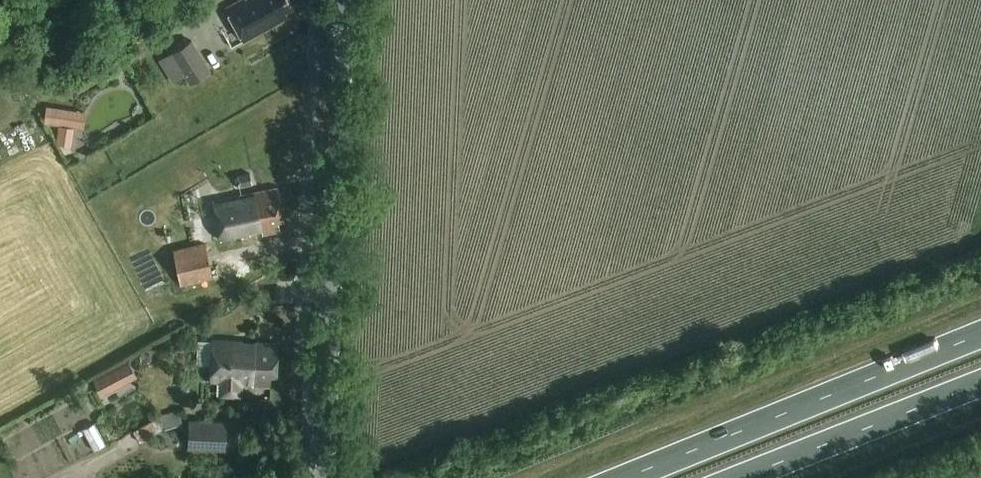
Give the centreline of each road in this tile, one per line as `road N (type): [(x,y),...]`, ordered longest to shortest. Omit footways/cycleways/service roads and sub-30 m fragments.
road 1 (tertiary): [(327,477),(346,0)]
road 2 (trunk): [(980,336),(625,477)]
road 3 (trunk): [(743,477),(980,385)]

